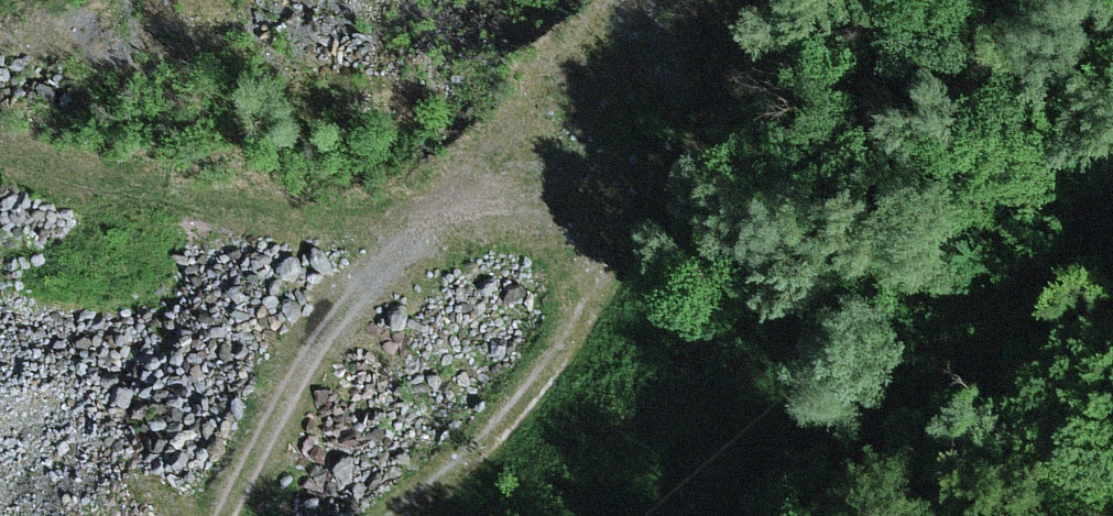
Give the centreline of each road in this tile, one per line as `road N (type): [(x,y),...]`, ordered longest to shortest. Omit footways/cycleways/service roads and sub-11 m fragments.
road 1 (track): [(219,515),(351,258),(441,211),(551,217),(600,246),(660,205),(738,76),(754,0)]
road 2 (track): [(600,246),(596,308),(507,425),(409,515)]

